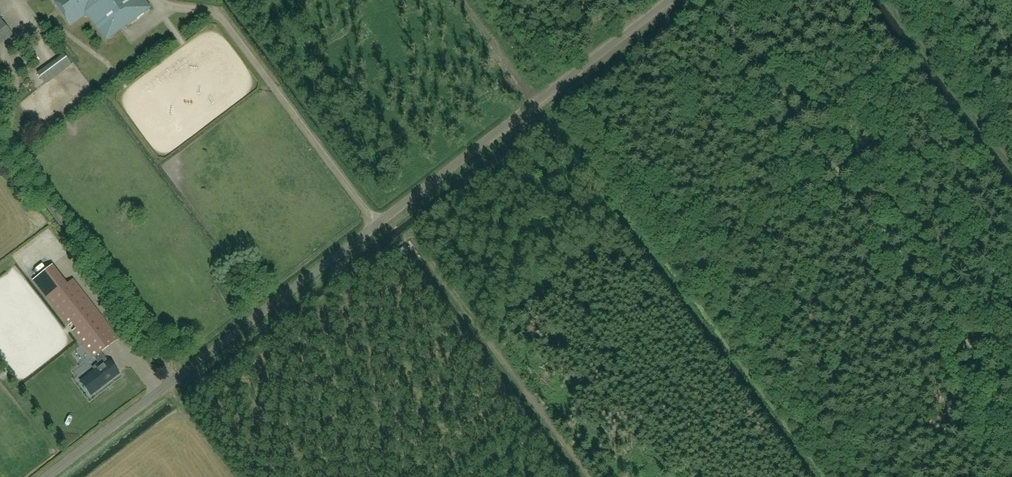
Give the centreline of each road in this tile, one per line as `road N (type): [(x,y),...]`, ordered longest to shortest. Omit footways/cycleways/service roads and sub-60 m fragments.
road 1 (unclassified): [(175,378),(669,0)]
road 2 (track): [(1011,410),(706,0)]
road 3 (unclassified): [(175,378),(12,159),(13,66)]
road 4 (track): [(890,0),(1011,160)]
road 5 (unclassified): [(47,476),(175,378)]

